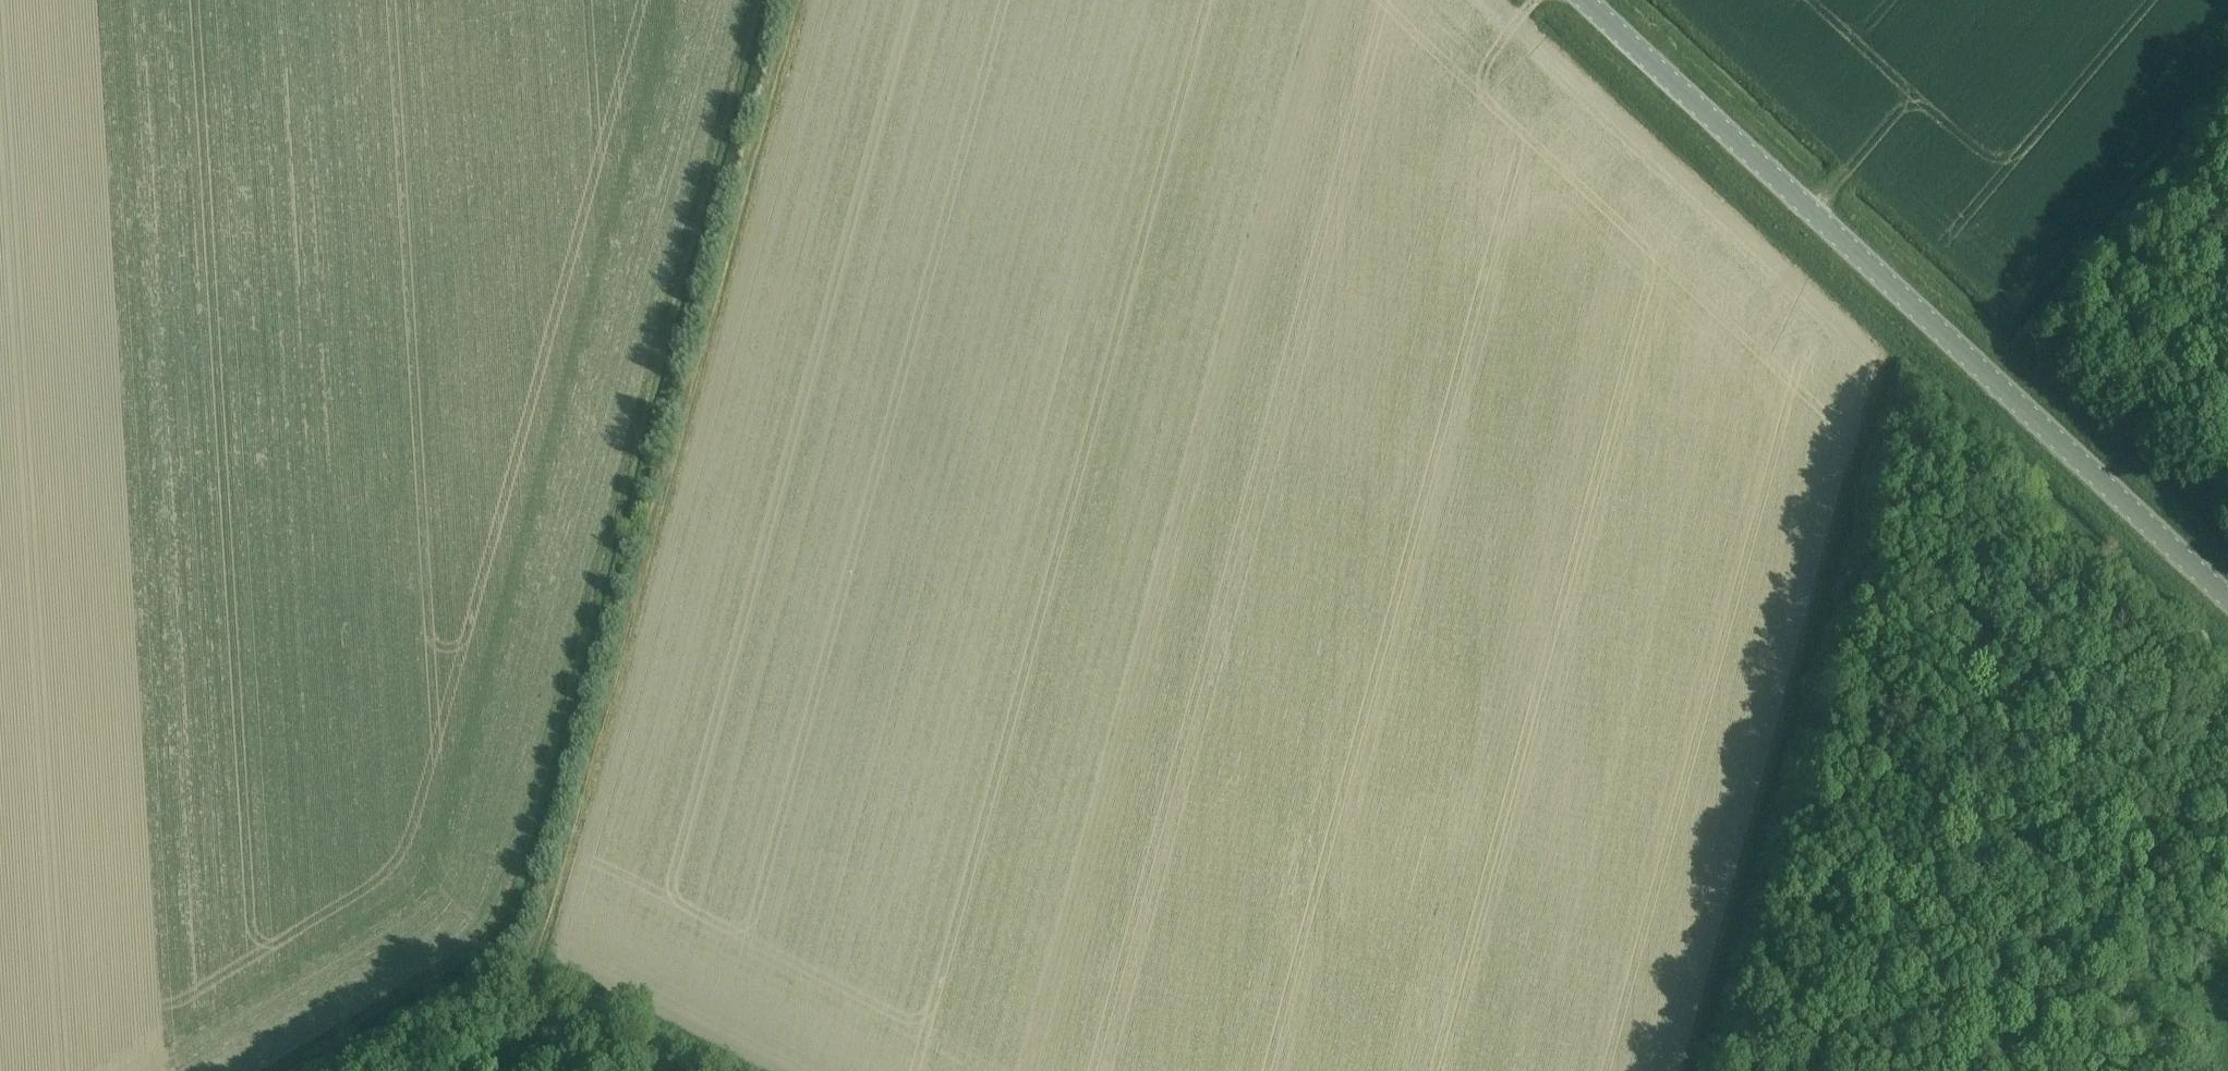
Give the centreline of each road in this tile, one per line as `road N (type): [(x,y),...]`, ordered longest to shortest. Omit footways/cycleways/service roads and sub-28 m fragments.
road 1 (tertiary): [(2227,595),(1583,0)]

